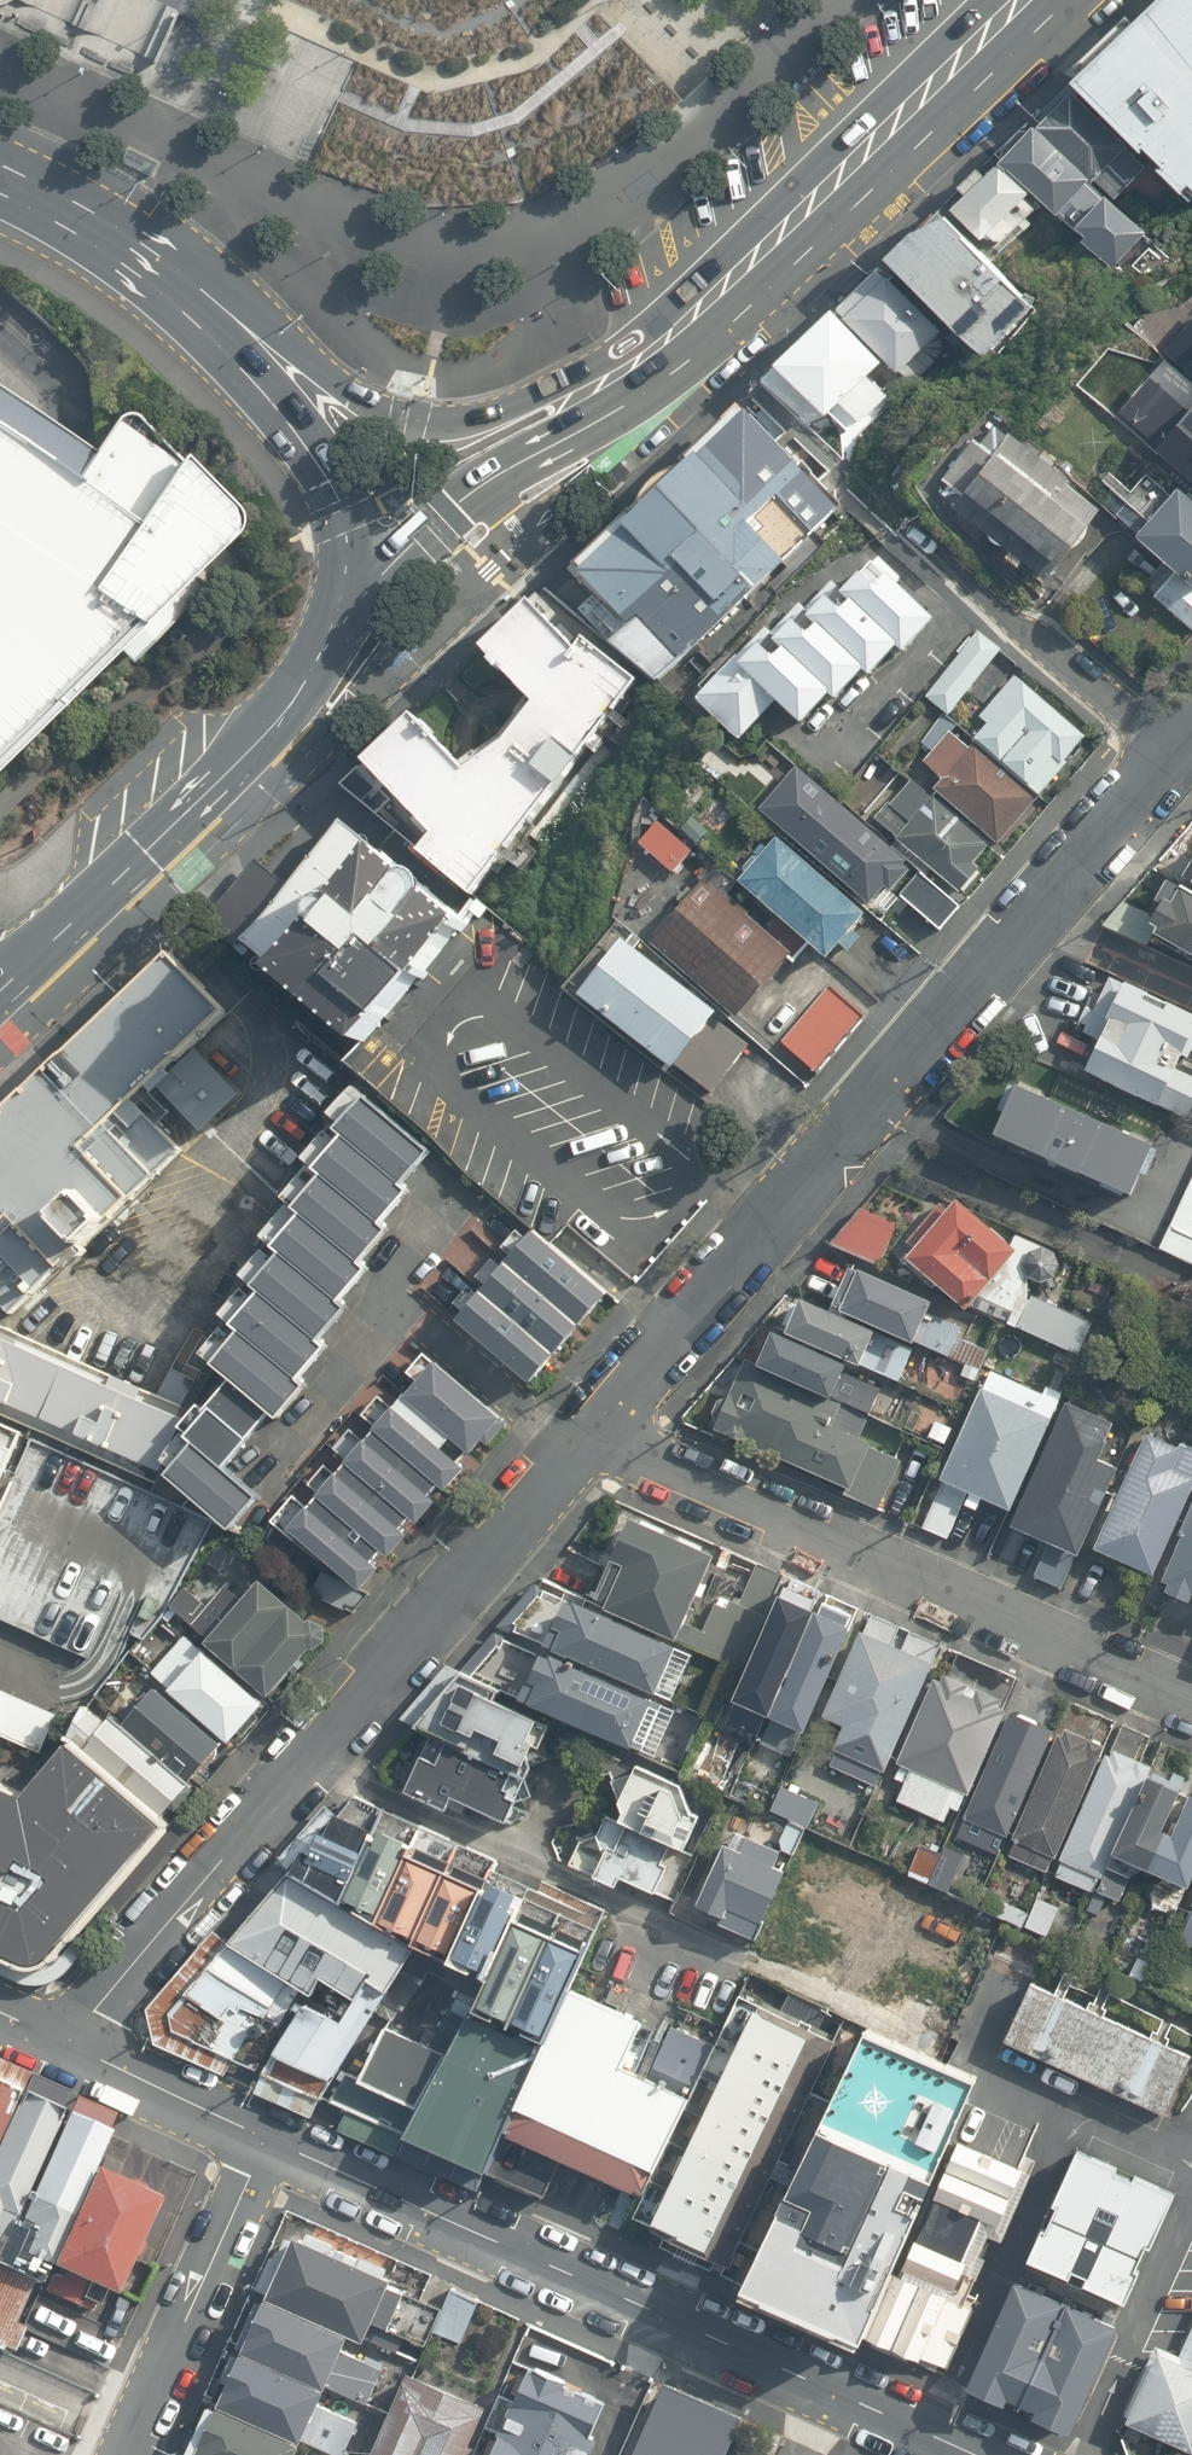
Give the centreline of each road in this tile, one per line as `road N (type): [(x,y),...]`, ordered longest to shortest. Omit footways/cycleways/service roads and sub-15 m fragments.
road 1 (residential): [(608,1435),(1174,774)]
road 2 (tertiary): [(267,2138),(974,2454)]
road 3 (residential): [(608,1435),(1191,1694)]
road 4 (secondary): [(144,257),(327,383),(413,417),(482,416),(673,357)]
road 5 (secondary): [(673,357),(705,336),(1041,0)]
road 6 (residential): [(311,1771),(735,1955)]
road 7 (primary): [(333,637),(251,750),(18,973)]
road 8 (residential): [(311,1771),(608,1435)]
road 9 (primary): [(144,257),(276,409),(325,477),(343,556),(333,637)]
road 10 (secondary): [(673,357),(595,423),(487,483),(396,561),(333,637)]
road 11 (residential): [(1174,774),(894,529)]
road 12 (residential): [(63,2040),(311,1771)]
road 13 (residential): [(267,2138),(132,2454)]
road 14 (tertiary): [(63,2040),(267,2138)]
road 15 (primary): [(0,170),(144,257)]

